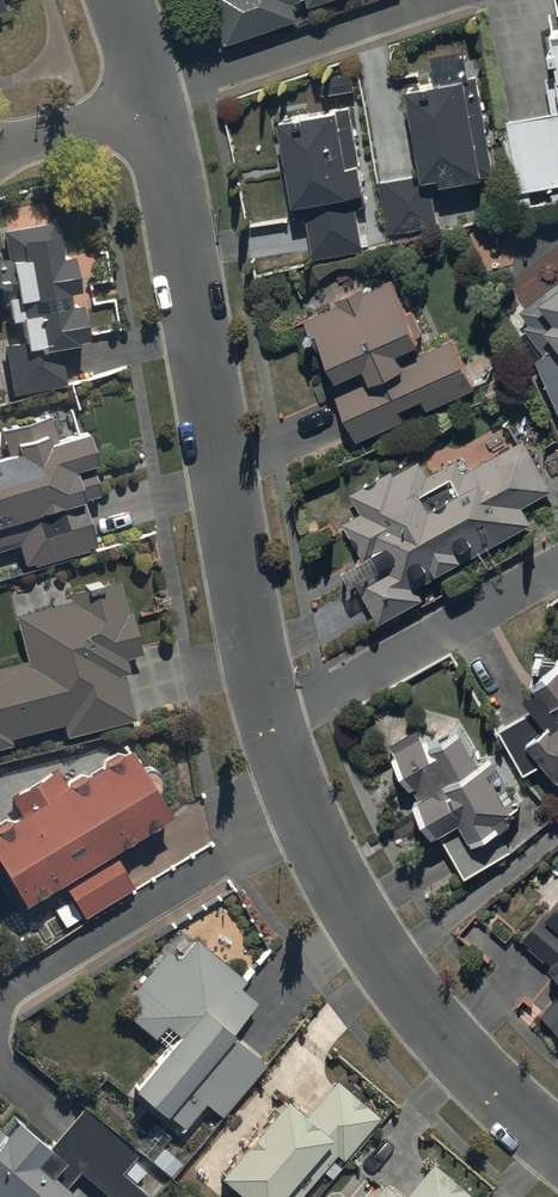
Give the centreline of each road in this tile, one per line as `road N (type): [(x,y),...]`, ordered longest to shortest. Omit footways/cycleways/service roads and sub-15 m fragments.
road 1 (residential): [(272,723),(246,625),(152,107)]
road 2 (residential): [(557,1147),(492,1091),(403,991),(304,812),(272,723)]
road 3 (residential): [(272,723),(557,565)]
road 4 (residential): [(152,107),(0,149)]

